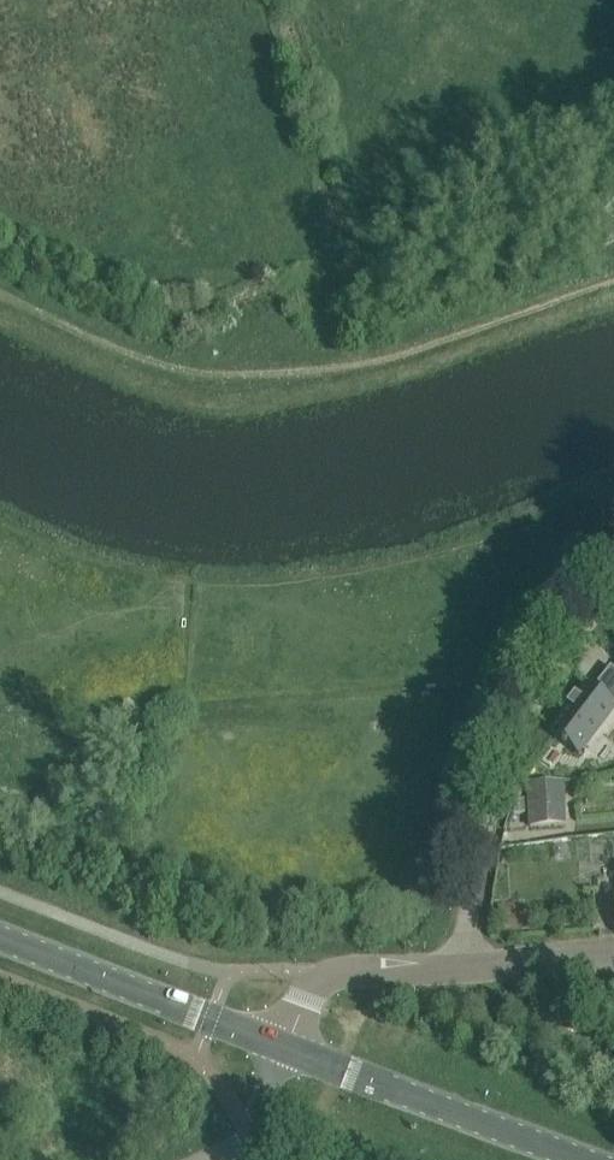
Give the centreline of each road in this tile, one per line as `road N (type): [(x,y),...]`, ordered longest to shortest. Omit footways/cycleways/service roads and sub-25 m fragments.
road 1 (unclassified): [(460,968),(504,758),(555,660),(613,595)]
road 2 (secondary): [(598,1159),(280,1044)]
road 3 (secondary): [(280,1044),(0,936)]
road 4 (unclassified): [(280,1044),(300,1004),(330,971),(460,968)]
road 5 (unclassified): [(460,968),(613,956)]

